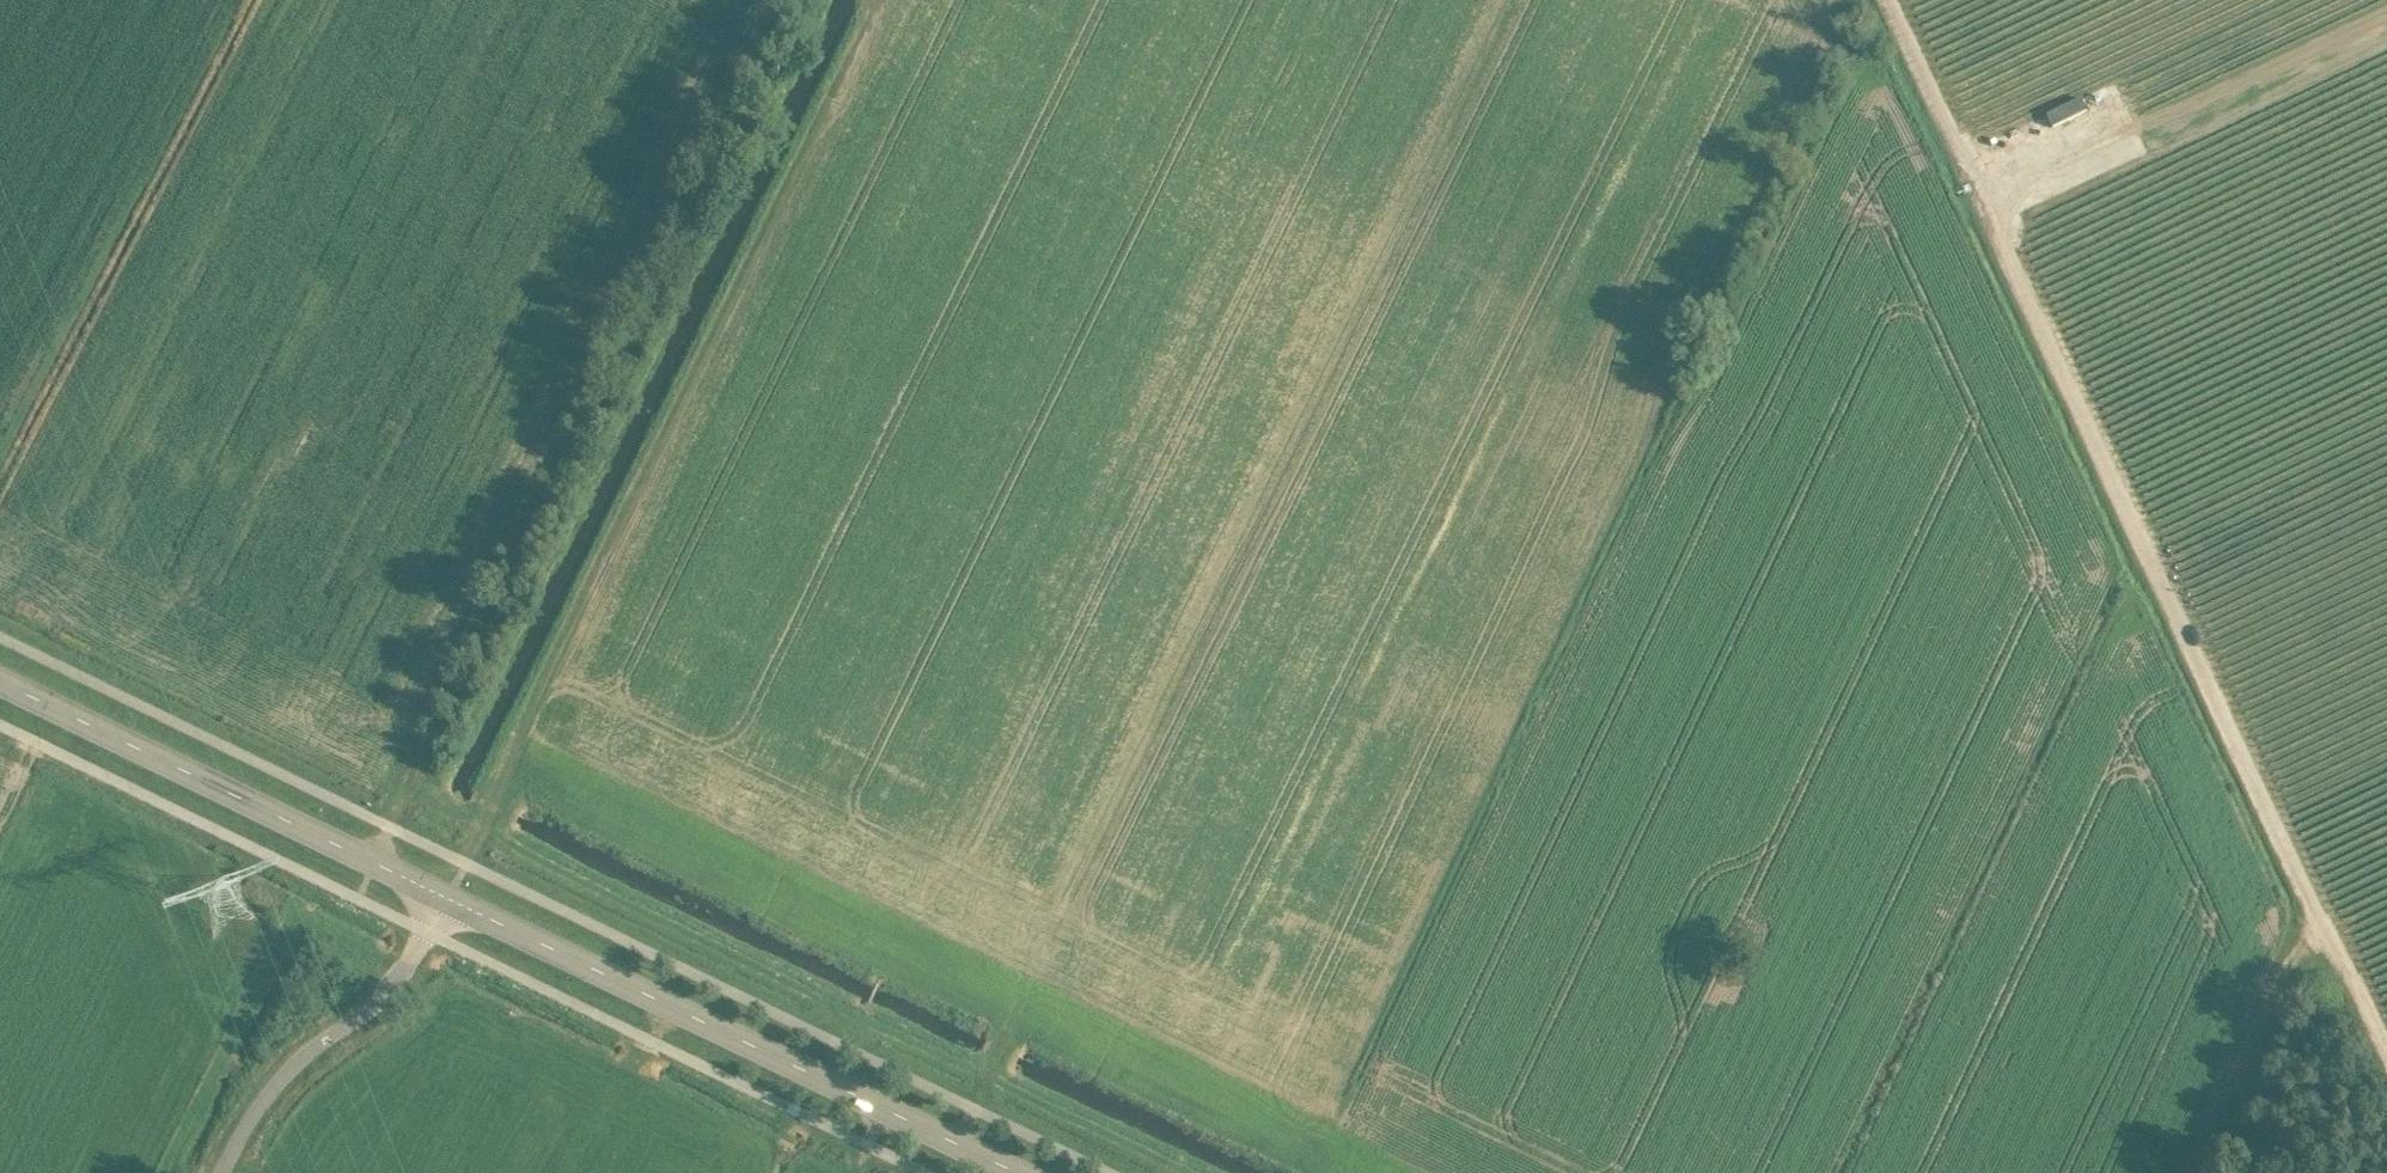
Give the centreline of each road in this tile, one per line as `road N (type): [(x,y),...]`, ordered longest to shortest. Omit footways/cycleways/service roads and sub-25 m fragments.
road 1 (tertiary): [(1019,1172),(446,898)]
road 2 (tertiary): [(446,898),(0,680)]
road 3 (unclassified): [(224,1172),(290,1072),(377,1007),(446,898)]

